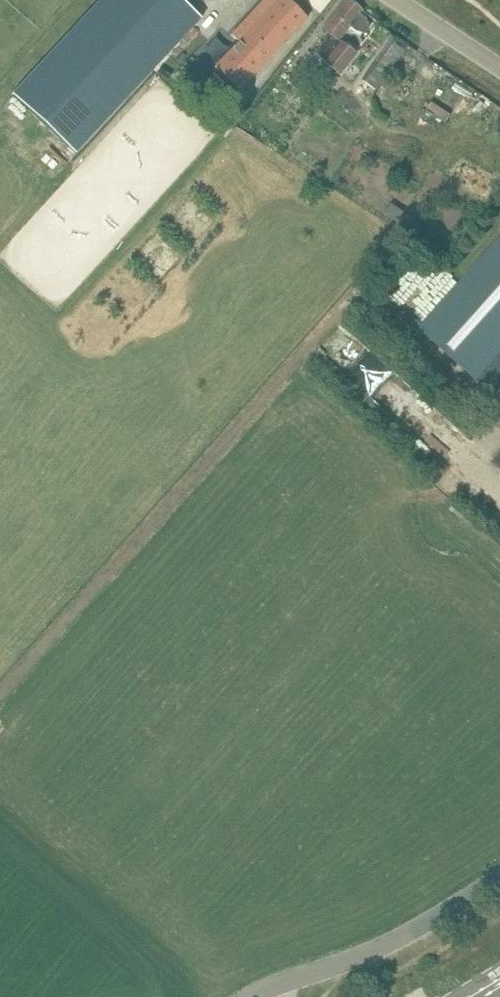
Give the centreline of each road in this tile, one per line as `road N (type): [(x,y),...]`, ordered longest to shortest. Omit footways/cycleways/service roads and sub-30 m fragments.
road 1 (unclassified): [(252,996),(363,955),(499,875)]
road 2 (unclassified): [(499,66),(400,0)]

